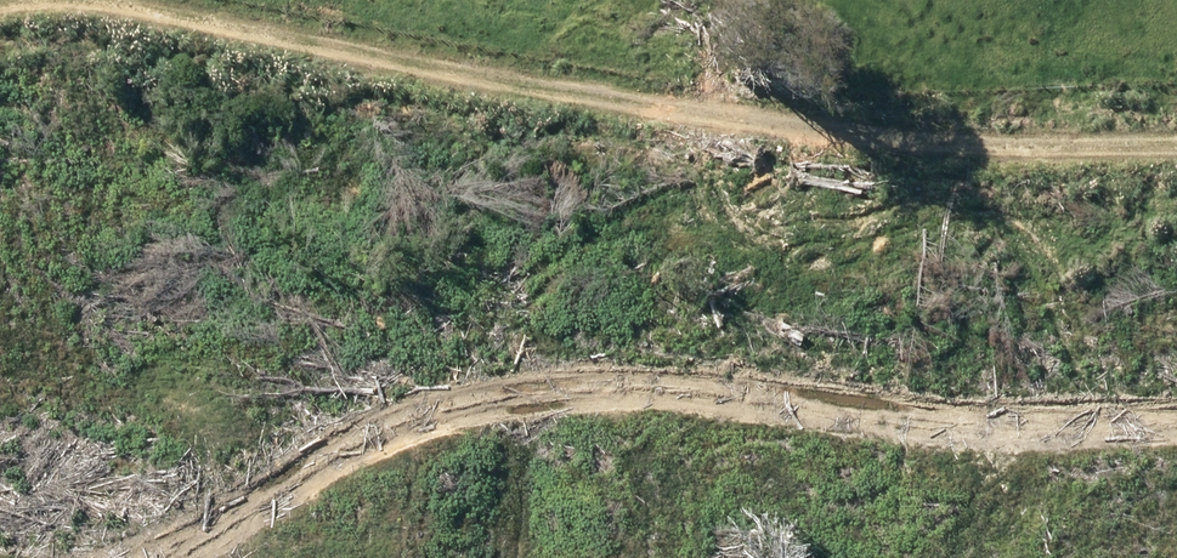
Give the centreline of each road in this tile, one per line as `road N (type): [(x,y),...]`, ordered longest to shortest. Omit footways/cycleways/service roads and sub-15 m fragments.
road 1 (track): [(0,19),(57,4),(470,86),(984,142),(1176,134)]
road 2 (track): [(1176,418),(517,385),(158,557)]

